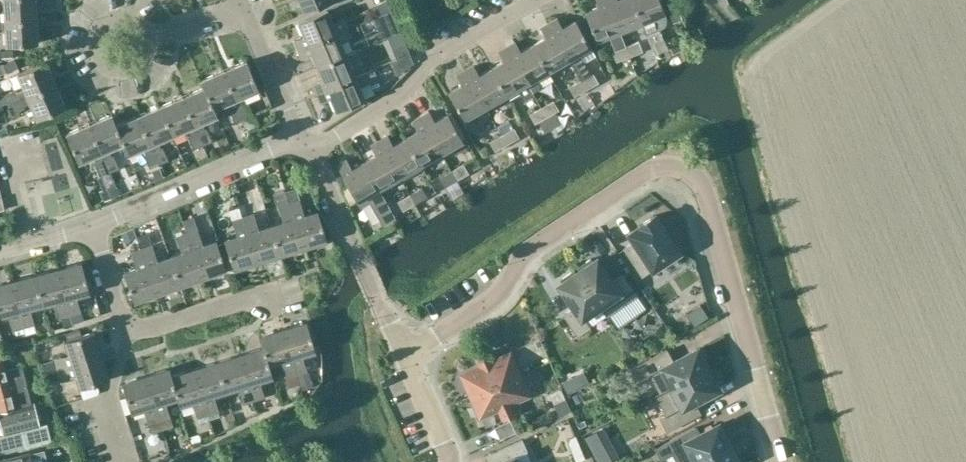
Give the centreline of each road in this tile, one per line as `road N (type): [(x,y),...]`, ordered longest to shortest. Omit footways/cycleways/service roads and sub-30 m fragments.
road 1 (residential): [(778,461),(705,208),(694,183),(677,173),(642,176),(521,258),(499,297),(402,358)]
road 2 (residential): [(534,0),(438,55),(379,109),(311,152)]
road 3 (residential): [(87,231),(294,140)]
road 4 (residential): [(146,42),(121,21),(99,29),(91,50),(111,75),(134,72),(146,54)]
road 5 (residential): [(122,340),(269,294)]
road 6 (residential): [(294,140),(244,13)]
road 7 (residential): [(120,461),(104,407),(127,356),(122,340)]

